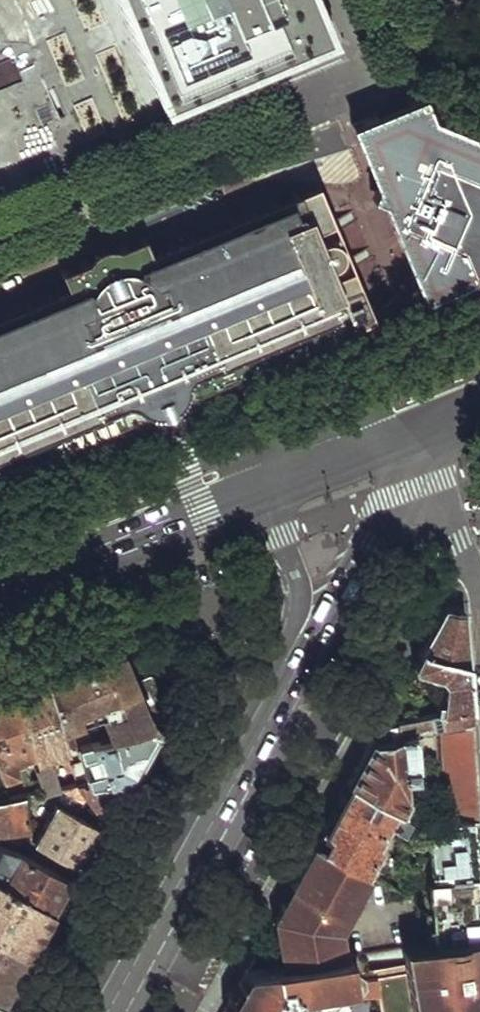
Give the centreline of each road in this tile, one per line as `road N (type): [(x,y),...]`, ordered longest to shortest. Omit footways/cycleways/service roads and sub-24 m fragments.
road 1 (secondary): [(108,1011),(312,634)]
road 2 (primary): [(282,422),(0,534)]
road 3 (primary): [(0,593),(265,490)]
road 4 (secondary): [(312,634),(385,501),(409,436)]
road 5 (residential): [(479,577),(409,436)]
road 6 (primary): [(265,490),(409,436)]
road 7 (secondary): [(265,490),(312,634)]
road 8 (primary): [(479,344),(361,392)]

